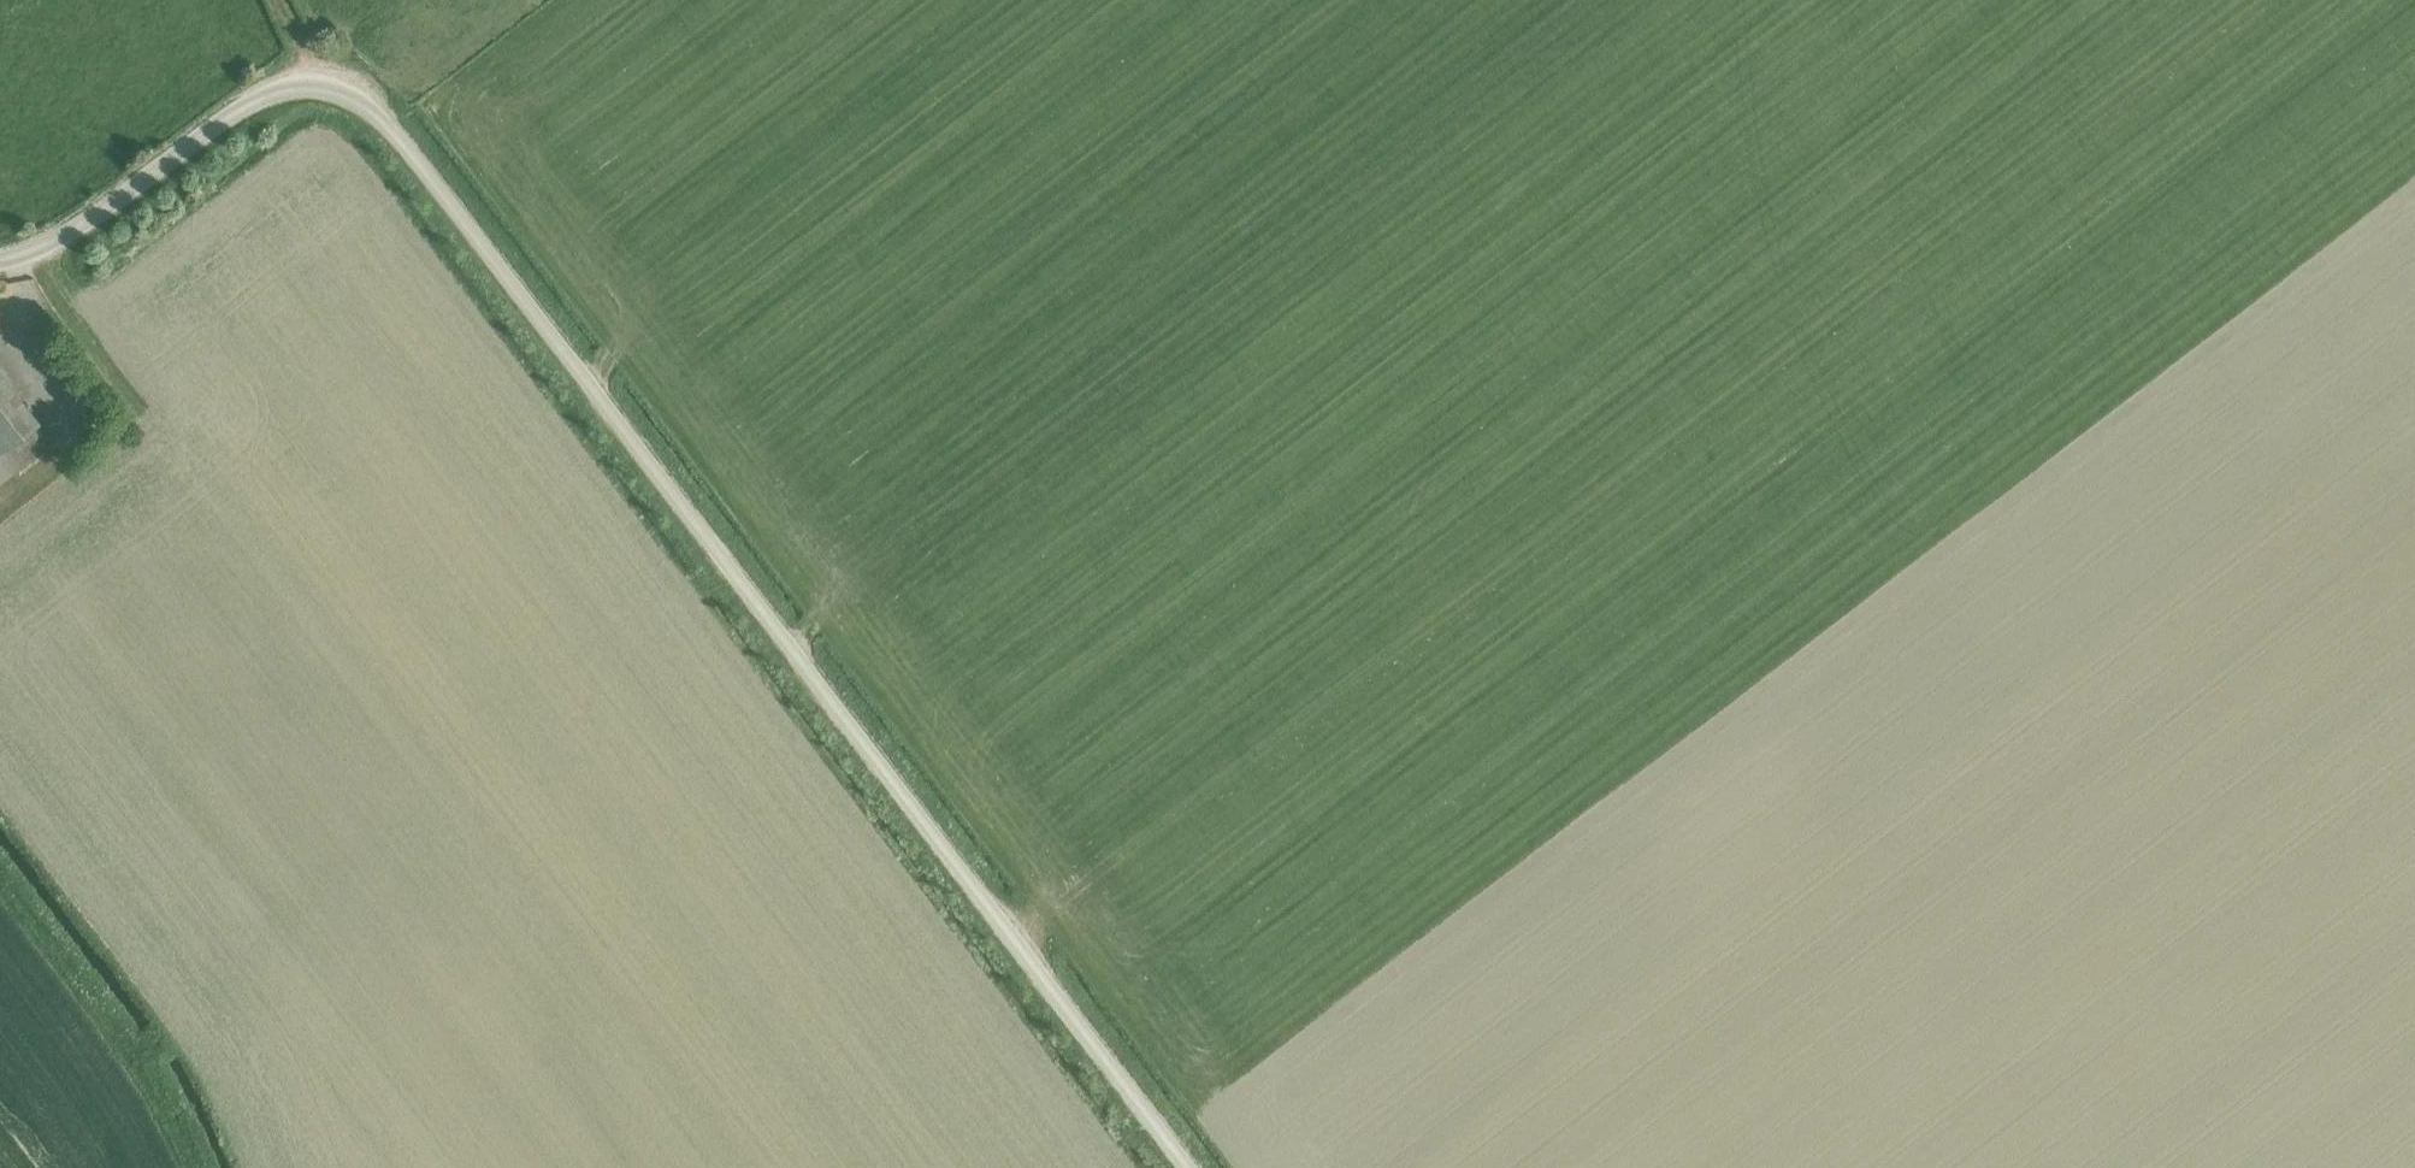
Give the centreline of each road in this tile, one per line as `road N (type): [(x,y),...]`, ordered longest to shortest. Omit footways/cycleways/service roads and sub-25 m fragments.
road 1 (unclassified): [(1188,1167),(510,279),(393,131),(351,94),(312,83),(263,94),(75,229),(0,262)]

